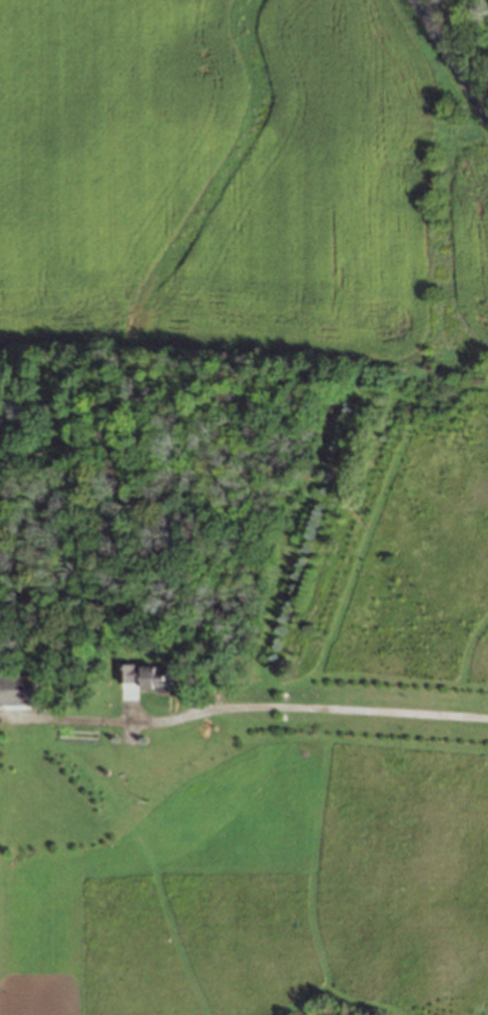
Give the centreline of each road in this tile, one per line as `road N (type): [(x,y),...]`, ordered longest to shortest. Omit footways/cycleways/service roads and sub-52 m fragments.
road 1 (residential): [(415,0),(487,116)]

